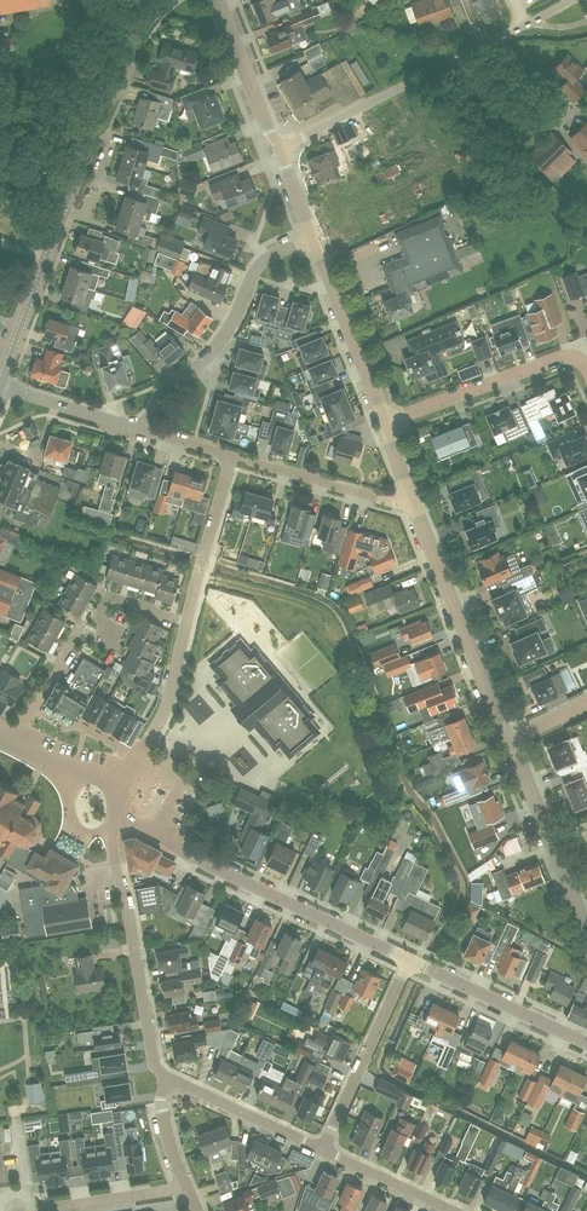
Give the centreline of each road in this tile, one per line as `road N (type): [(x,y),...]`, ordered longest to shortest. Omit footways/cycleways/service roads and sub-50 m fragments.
road 1 (unclassified): [(408,961),(120,816)]
road 2 (residential): [(22,740),(78,627),(112,645),(119,631),(95,617),(108,595),(188,621)]
road 3 (residential): [(120,816),(111,838),(154,1067),(166,1079)]
road 4 (residential): [(146,431),(165,391),(230,327),(256,268),(312,238)]
road 5 (tertiary): [(506,741),(414,508)]
road 6 (residential): [(385,425),(586,350)]
road 7 (tertiary): [(0,385),(72,186)]
road 8 (tertiary): [(72,186),(128,55),(169,0)]
road 9 (residential): [(457,59),(493,125),(586,221)]
road 10 (residential): [(408,961),(322,1150)]
road 11 (tertiary): [(586,931),(506,741)]
road 12 (tertiary): [(385,425),(312,238)]
road 13 (residential): [(278,149),(457,59)]
road 14 (unclassified): [(586,1045),(408,961)]
road 15 (residential): [(114,795),(163,717),(188,621)]
road 16 (residential): [(166,1079),(322,1150)]
road 17 (residential): [(188,621),(232,457)]
road 18 (residential): [(252,463),(414,508)]
road 19 (tertiary): [(278,149),(216,0)]
road 20 (residential): [(0,386),(146,431)]
road 21 (residential): [(322,1150),(450,1210)]
road 22 (residential): [(166,1079),(160,1104),(196,1210)]
road 23 (residential): [(457,59),(571,0)]

